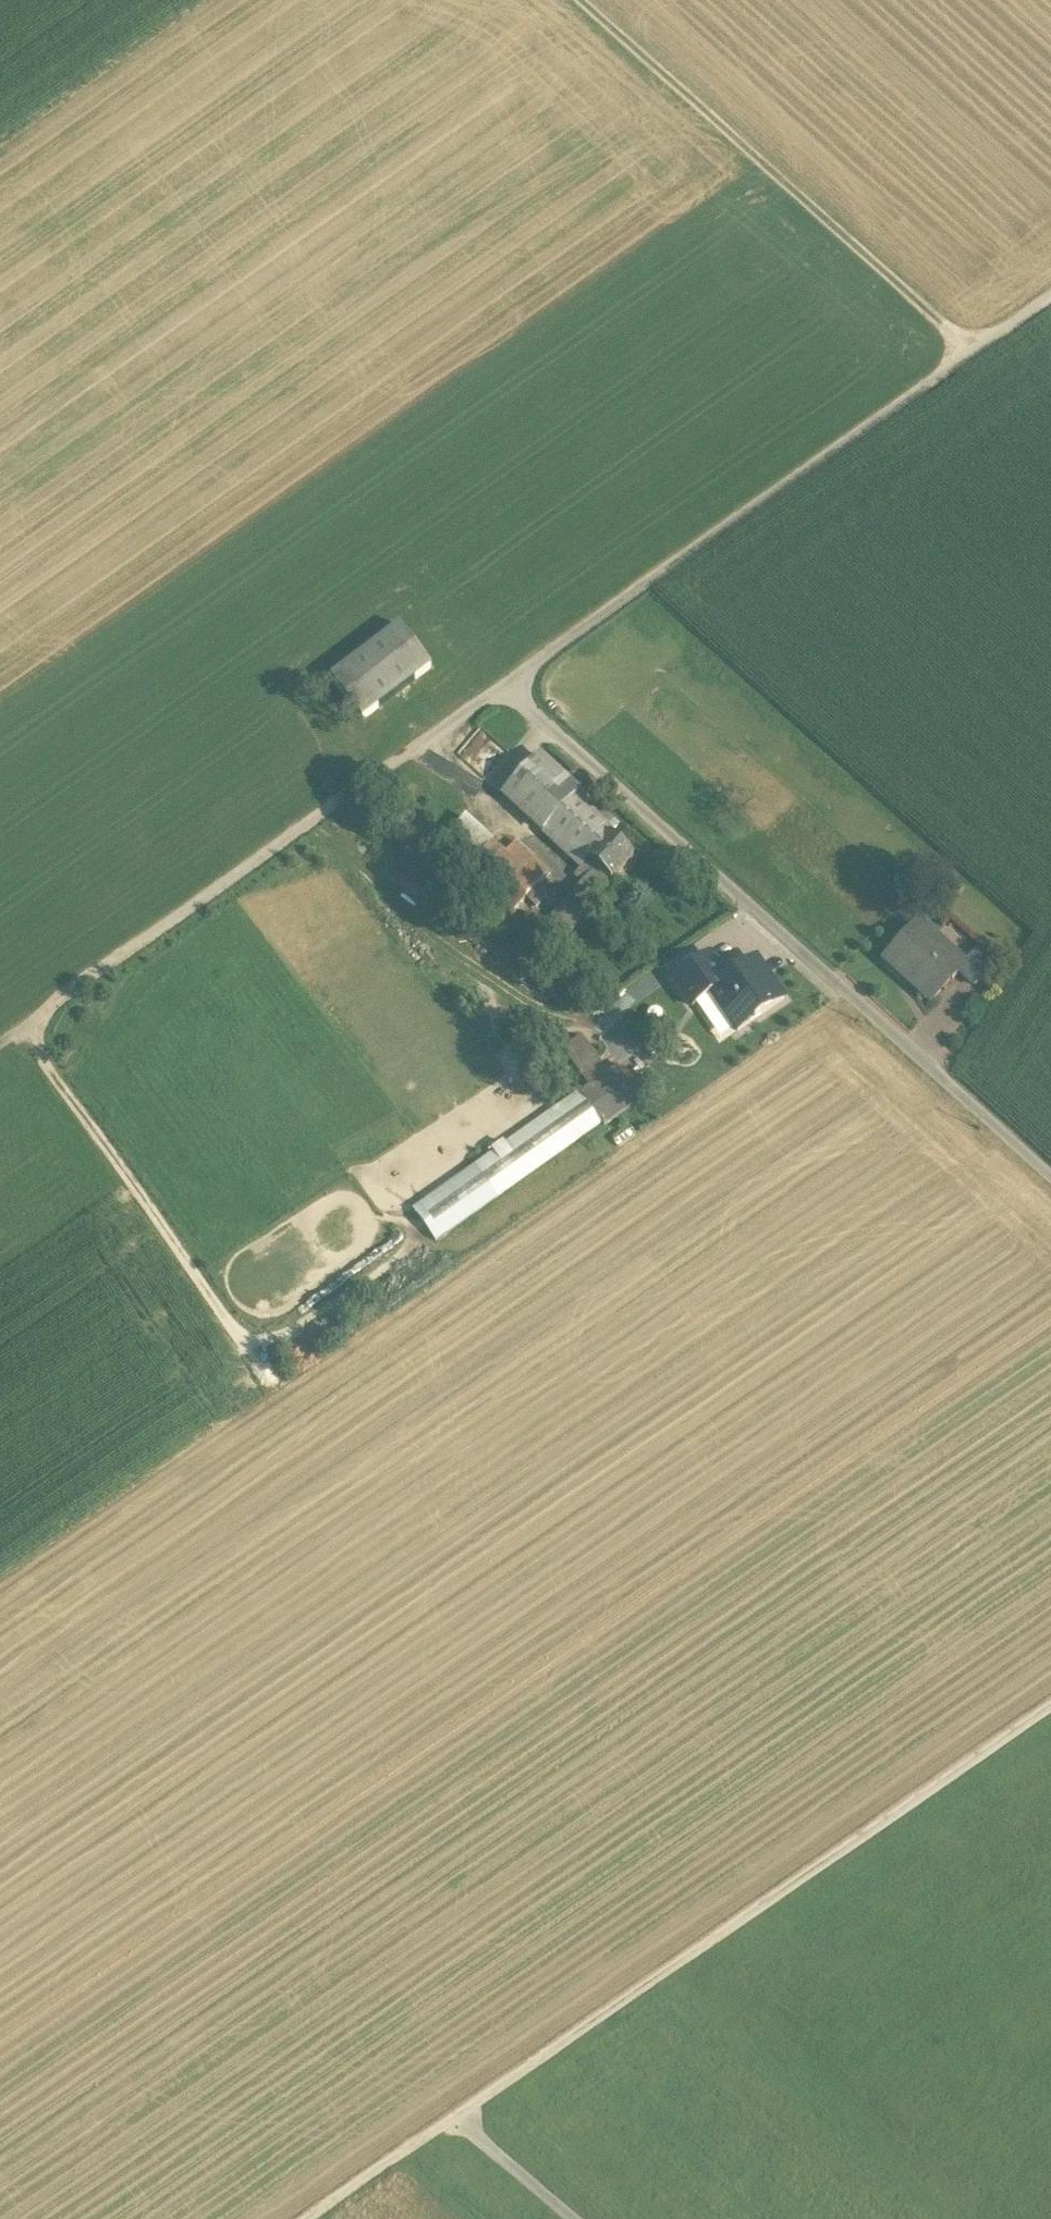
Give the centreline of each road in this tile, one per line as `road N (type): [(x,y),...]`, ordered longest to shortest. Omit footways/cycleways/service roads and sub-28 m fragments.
road 1 (track): [(509,681),(49,1009),(41,1053),(246,1343),(275,1346),(419,1239)]
road 2 (track): [(307,2218),(1050,1703)]
road 3 (track): [(1050,1174),(509,681)]
road 4 (track): [(509,681),(1050,295)]
road 5 (track): [(972,351),(581,0)]
road 6 (track): [(578,2218),(457,2115)]

